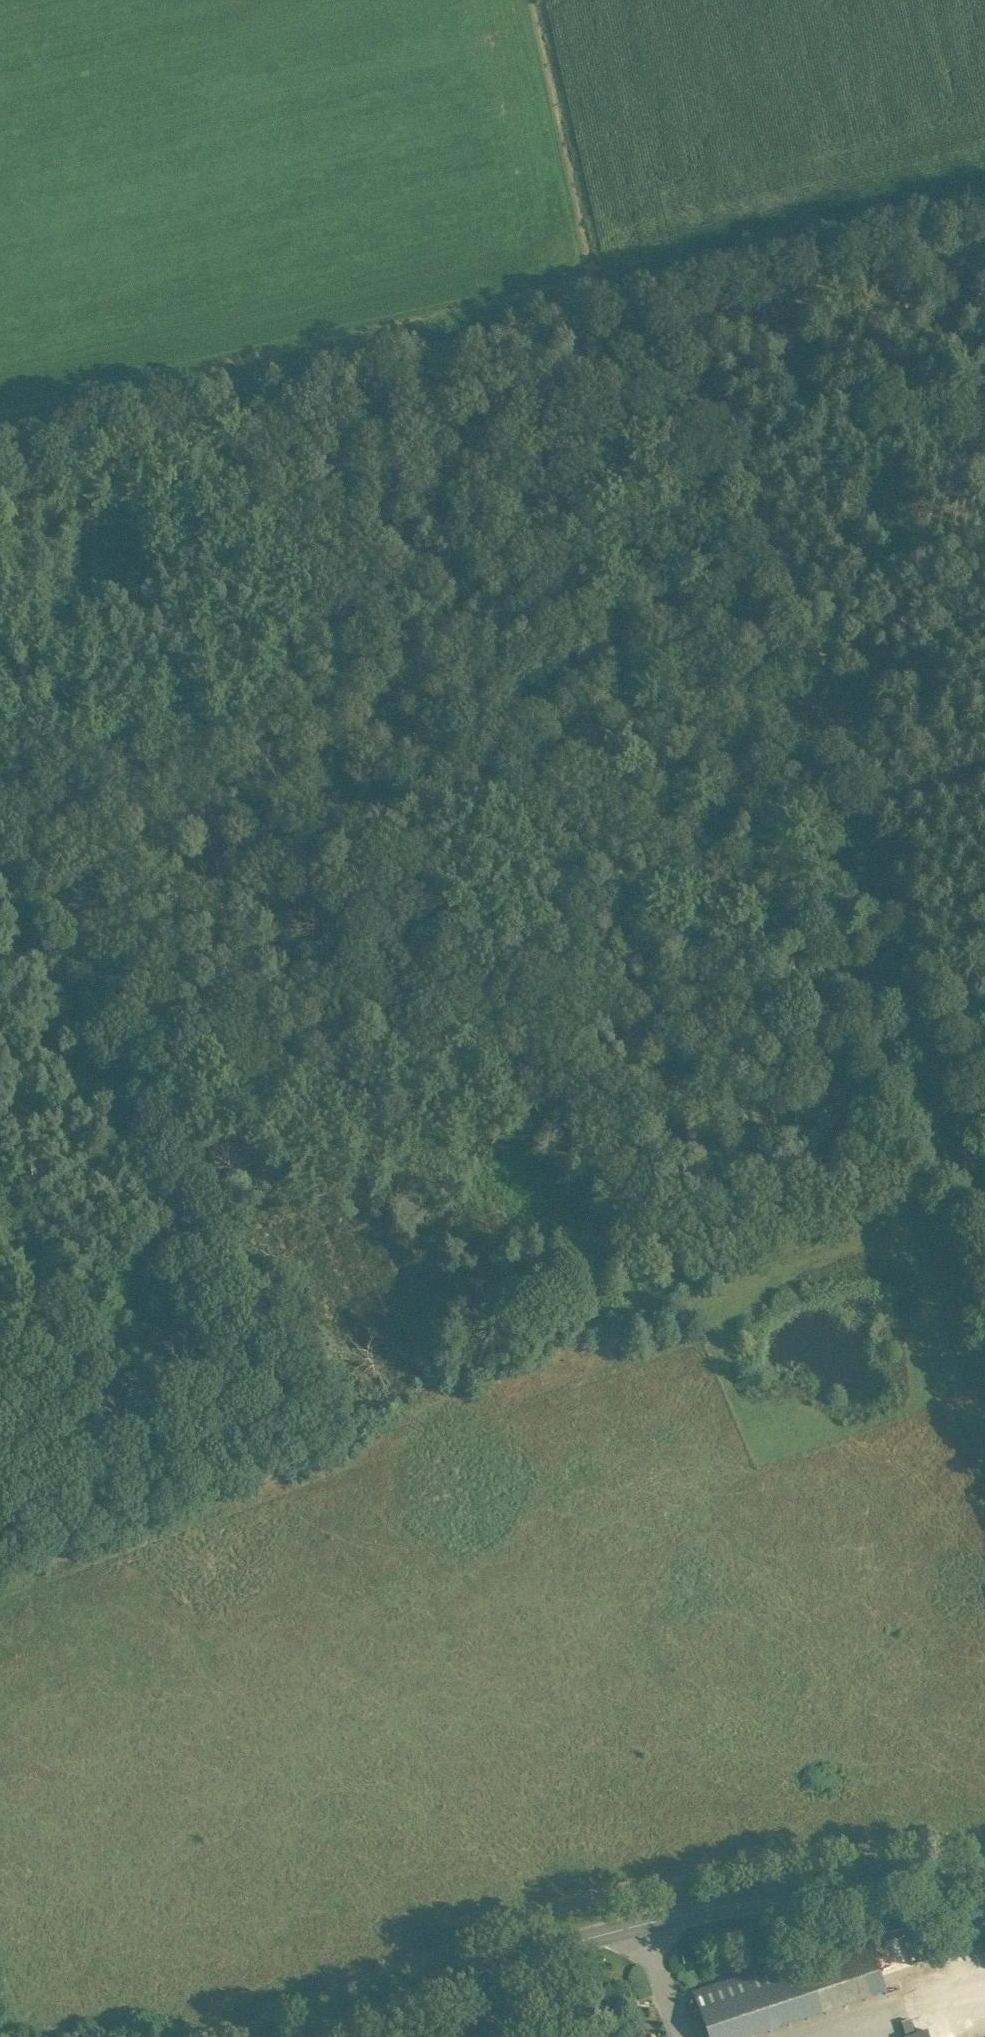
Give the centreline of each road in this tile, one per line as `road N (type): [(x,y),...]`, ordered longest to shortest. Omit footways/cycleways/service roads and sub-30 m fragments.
road 1 (tertiary): [(295,2036),(598,1919),(815,1869),(984,1853)]

